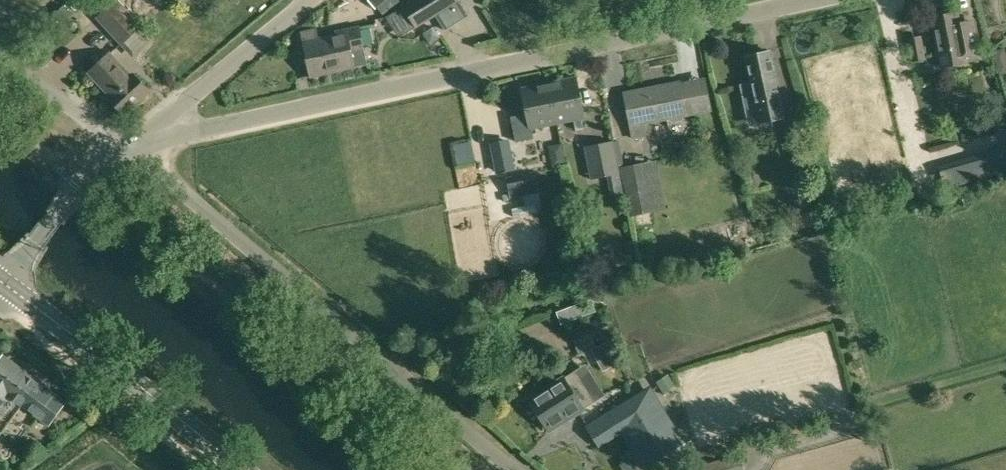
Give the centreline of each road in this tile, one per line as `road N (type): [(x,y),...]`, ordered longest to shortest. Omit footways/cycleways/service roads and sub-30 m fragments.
road 1 (unclassified): [(812,0),(142,136)]
road 2 (unclassified): [(506,469),(126,148)]
road 3 (secondary): [(242,469),(4,283)]
road 4 (unclassified): [(142,136),(308,0)]
road 5 (unclassified): [(4,283),(67,201),(126,148)]
road 6 (unclassified): [(0,57),(126,148)]

